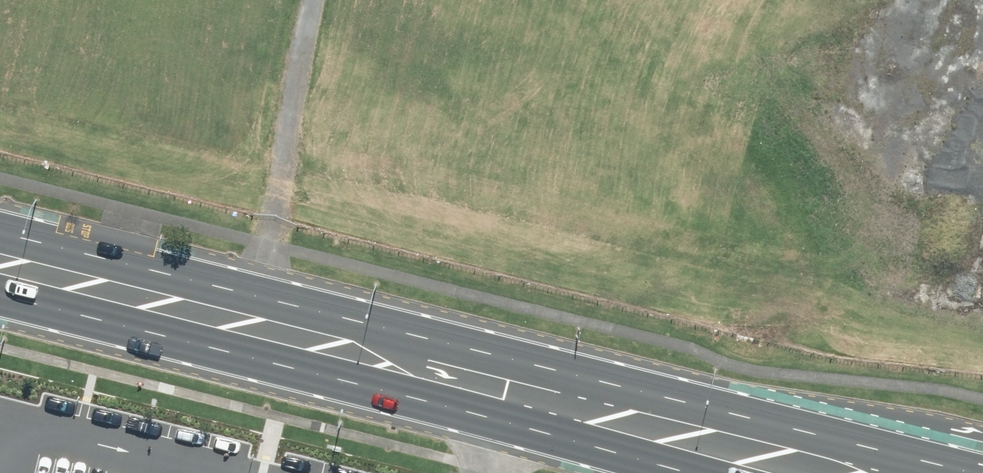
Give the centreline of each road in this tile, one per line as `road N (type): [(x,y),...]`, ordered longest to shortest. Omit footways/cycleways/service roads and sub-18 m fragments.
road 1 (secondary): [(0,225),(982,456)]
road 2 (secondary): [(723,472),(0,288)]
road 3 (track): [(255,286),(324,0)]

